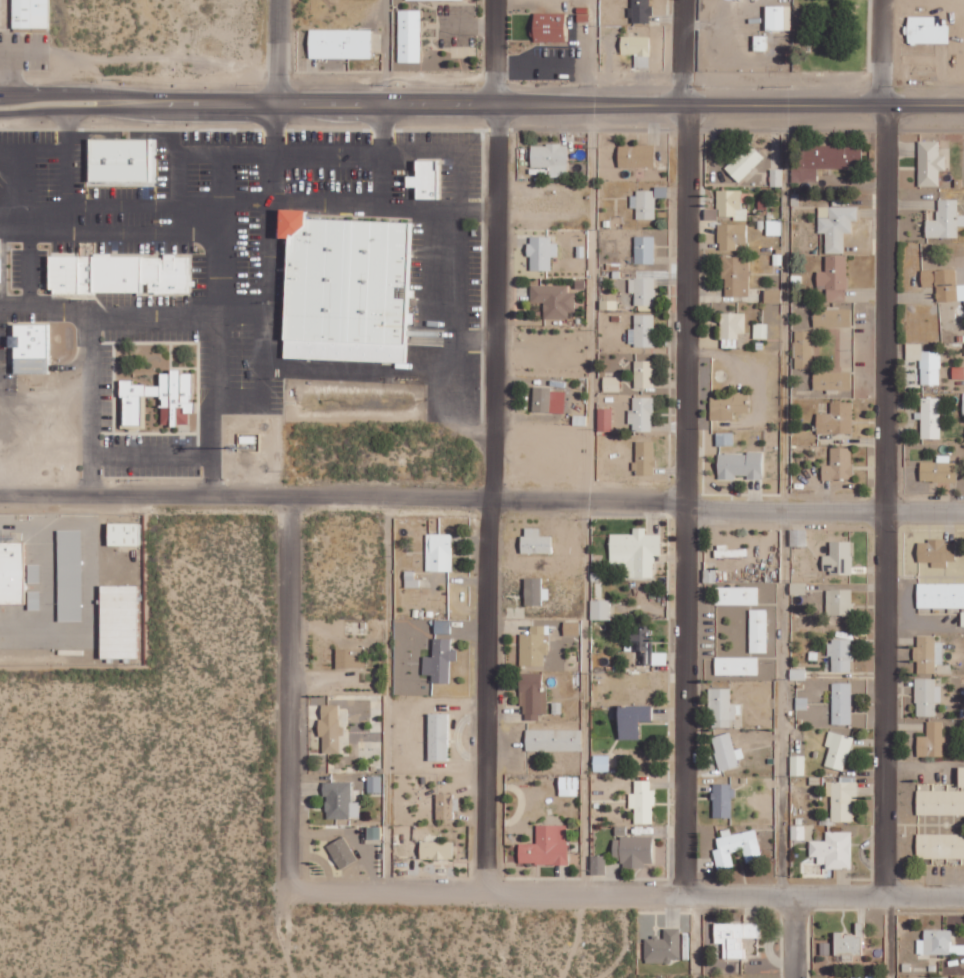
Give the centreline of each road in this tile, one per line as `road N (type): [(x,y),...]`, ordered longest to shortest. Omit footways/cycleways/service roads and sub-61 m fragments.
road 1 (secondary): [(963,106),(0,102)]
road 2 (residential): [(686,894),(687,0)]
road 3 (residential): [(485,888),(496,0)]
road 4 (residential): [(887,897),(883,107)]
road 5 (residential): [(683,501),(0,494)]
road 6 (residential): [(963,898),(291,892)]
road 7 (residential): [(288,498),(291,892)]
road 8 (residential): [(963,510),(683,509)]

